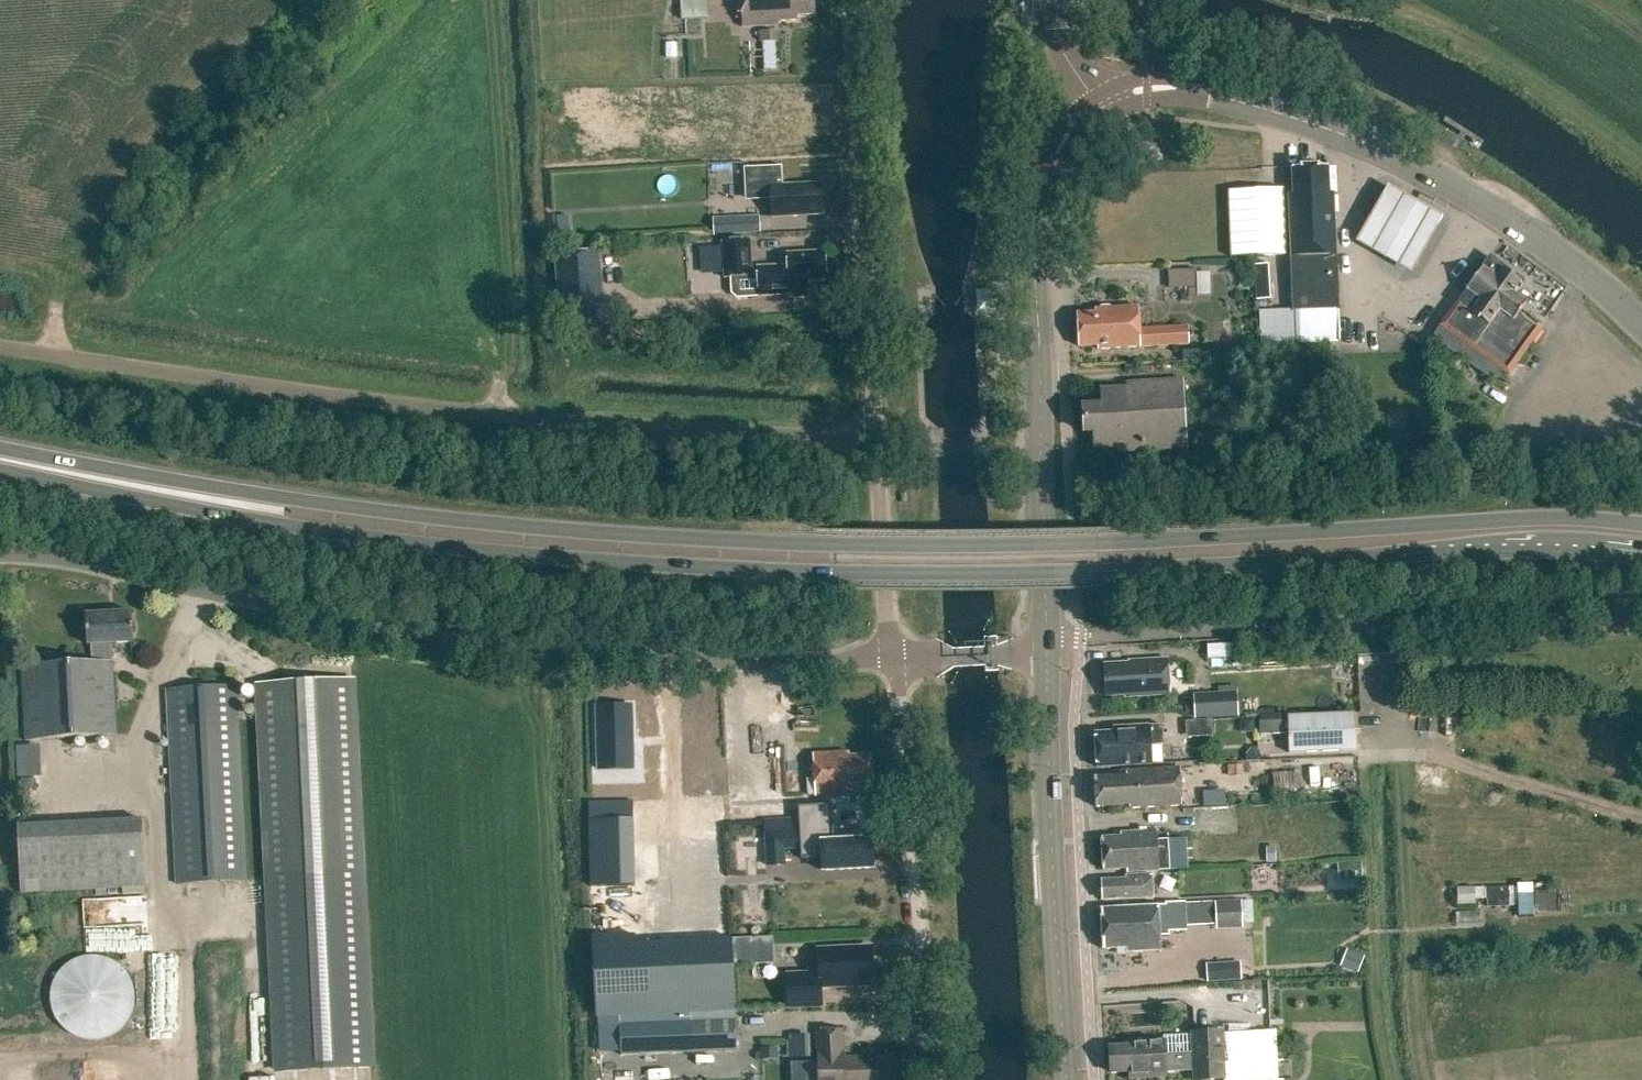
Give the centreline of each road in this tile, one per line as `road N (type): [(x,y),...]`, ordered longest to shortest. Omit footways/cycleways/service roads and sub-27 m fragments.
road 1 (primary): [(225,515),(418,545),(708,568),(1104,570),(1526,551),(1641,559)]
road 2 (primary): [(1641,524),(1544,518),(1156,540),(863,545),(562,531),(231,489)]
road 3 (unclassified): [(894,657),(759,662),(608,652),(415,630),(33,555),(0,556)]
road 4 (unclassified): [(876,440),(393,402),(0,345)]
road 5 (secondary): [(1641,327),(1554,254),(1397,157),(1281,113),(1181,88),(1147,89),(1099,107)]
road 6 (secondary): [(1046,647),(1034,217),(1054,157),(1099,107)]
road 7 (unclassified): [(876,440),(849,0)]
road 8 (secondary): [(1068,1079),(1046,647)]
road 9 (unclassified): [(935,1079),(894,657)]
road 10 (track): [(1322,0),(1459,50),(1641,176)]
road 11 (trunk): [(231,489),(0,452)]
road 12 (trunk): [(0,464),(225,515)]
road 13 (unclassified): [(894,657),(876,440)]
road 14 (unclassified): [(1018,654),(894,657)]

